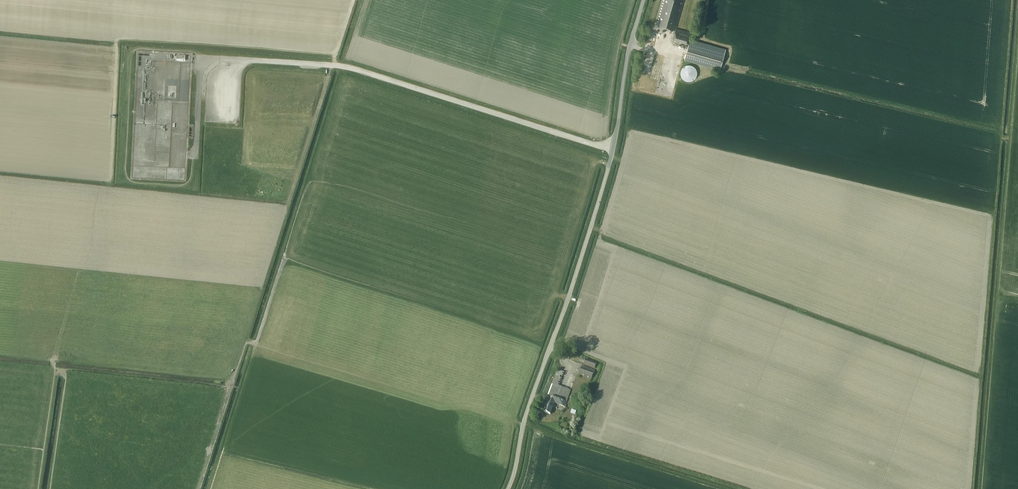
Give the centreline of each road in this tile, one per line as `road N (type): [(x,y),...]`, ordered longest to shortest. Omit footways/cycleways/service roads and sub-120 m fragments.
road 1 (unclassified): [(508,488),(607,171),(643,0)]

